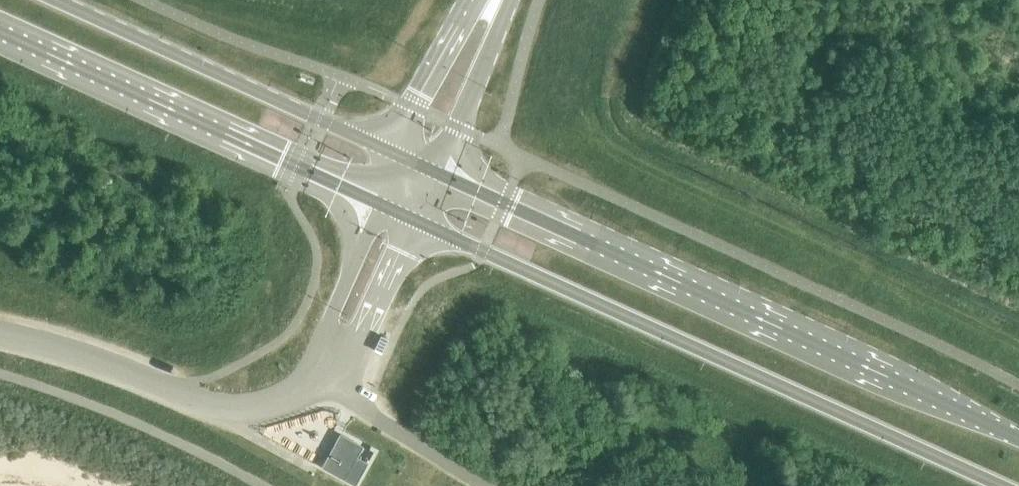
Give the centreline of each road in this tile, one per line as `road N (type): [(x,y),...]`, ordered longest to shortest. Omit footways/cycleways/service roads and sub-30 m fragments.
road 1 (primary): [(418,222),(1005,485)]
road 2 (primary): [(1018,440),(438,174)]
road 3 (primary): [(0,30),(380,206)]
road 4 (primary): [(400,157),(53,0)]
road 5 (unclassified): [(0,339),(228,410),(262,407),(318,379)]
road 6 (unclassified): [(318,379),(357,343),(418,222)]
road 7 (secondary): [(438,174),(510,0)]
road 8 (unclassified): [(380,206),(326,328),(318,379)]
road 9 (secondary): [(475,0),(400,157)]

